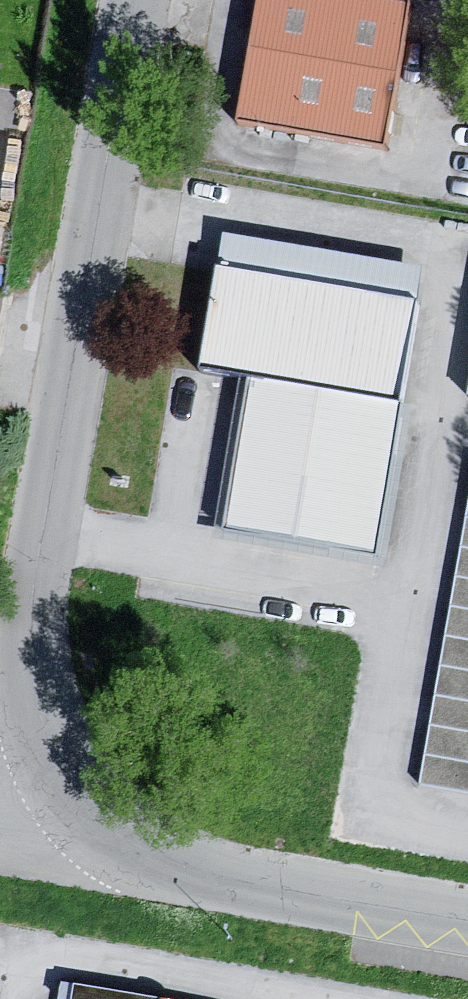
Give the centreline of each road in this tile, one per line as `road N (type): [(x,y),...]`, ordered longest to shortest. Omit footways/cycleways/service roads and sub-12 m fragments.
road 1 (residential): [(0,794),(137,0)]
road 2 (residential): [(467,930),(0,848)]

